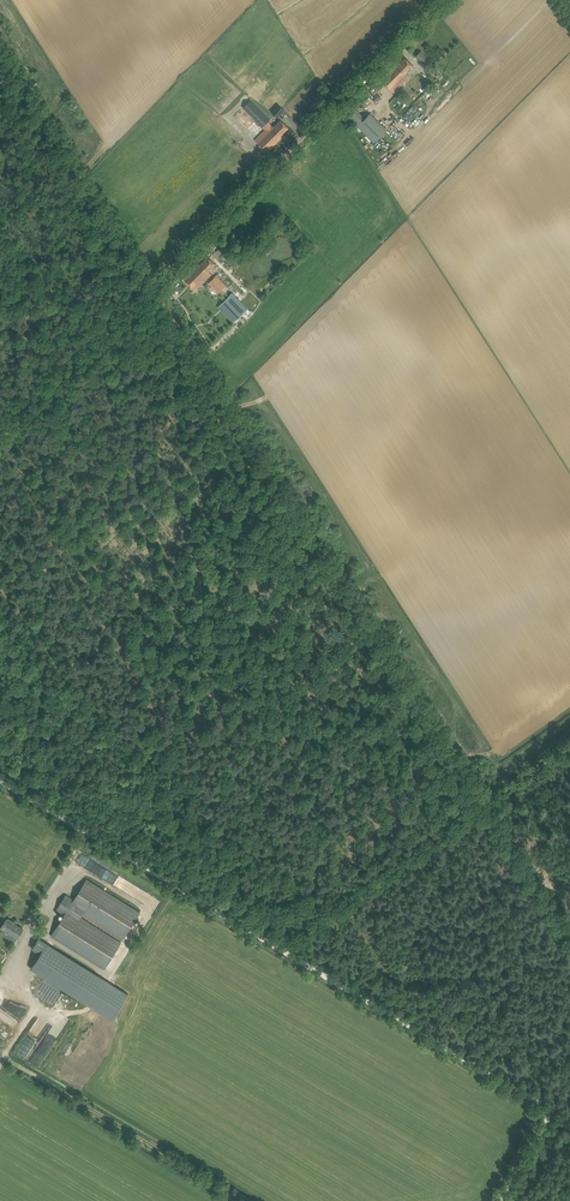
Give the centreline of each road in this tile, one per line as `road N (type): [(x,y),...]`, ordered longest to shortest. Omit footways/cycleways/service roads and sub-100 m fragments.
road 1 (track): [(506,1200),(500,1198),(548,1117),(84,833)]
road 2 (unclassified): [(0,446),(440,0)]
road 3 (track): [(149,290),(481,806)]
road 4 (track): [(569,944),(481,806)]

